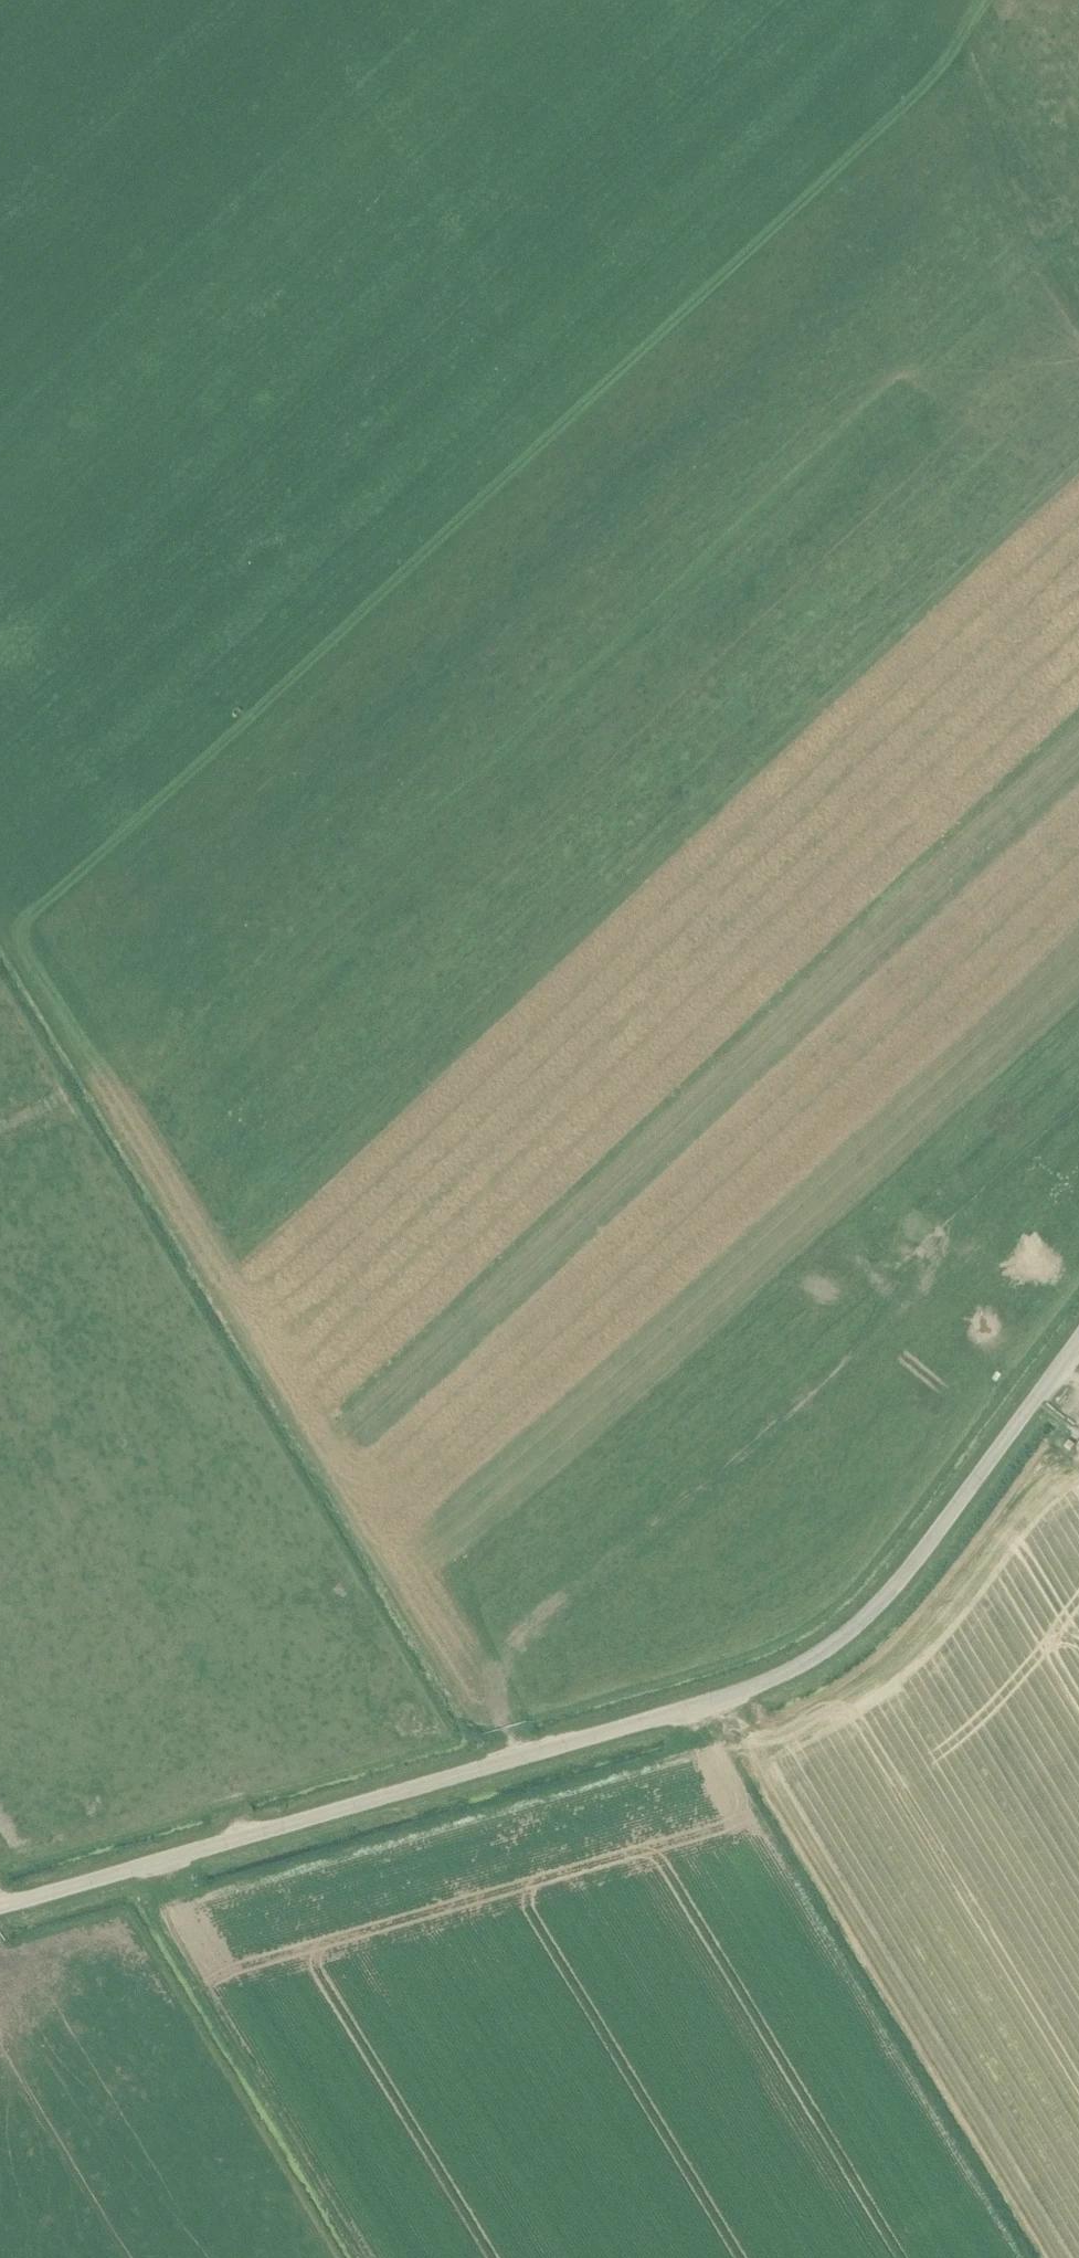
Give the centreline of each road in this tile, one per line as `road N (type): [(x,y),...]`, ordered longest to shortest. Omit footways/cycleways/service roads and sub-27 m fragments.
road 1 (unclassified): [(0,1909),(686,1710),(794,1669),(896,1584),(1078,1341)]
road 2 (track): [(252,1835),(233,1788),(0,1399)]

